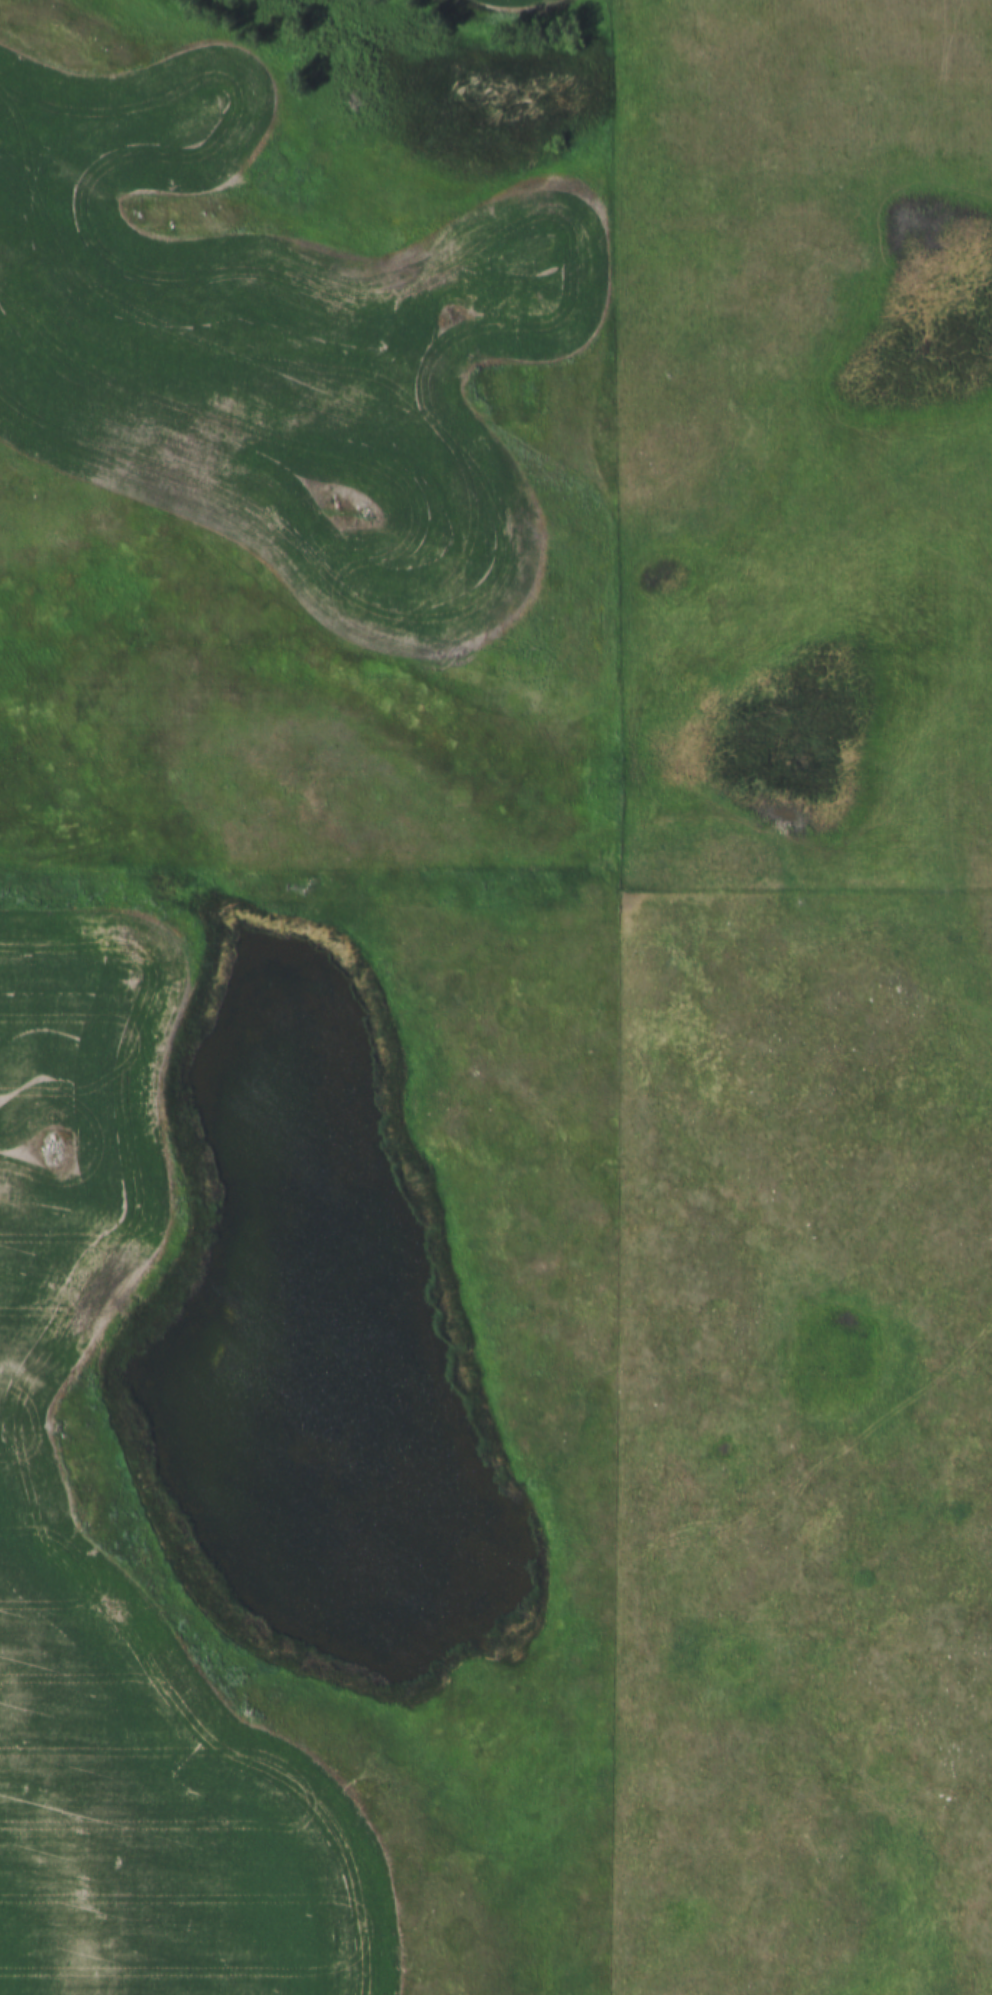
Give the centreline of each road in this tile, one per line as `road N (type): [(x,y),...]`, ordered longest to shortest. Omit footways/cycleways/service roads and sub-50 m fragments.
road 1 (track): [(991,928),(0,936)]

